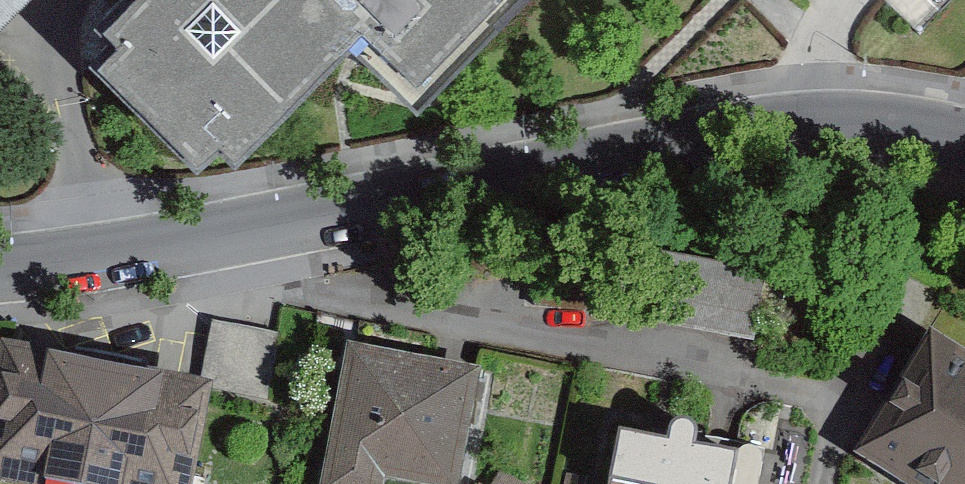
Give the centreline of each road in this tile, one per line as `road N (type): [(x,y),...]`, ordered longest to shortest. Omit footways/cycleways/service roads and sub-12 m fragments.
road 1 (residential): [(0,270),(221,241),(616,161),(834,130),(964,148)]

